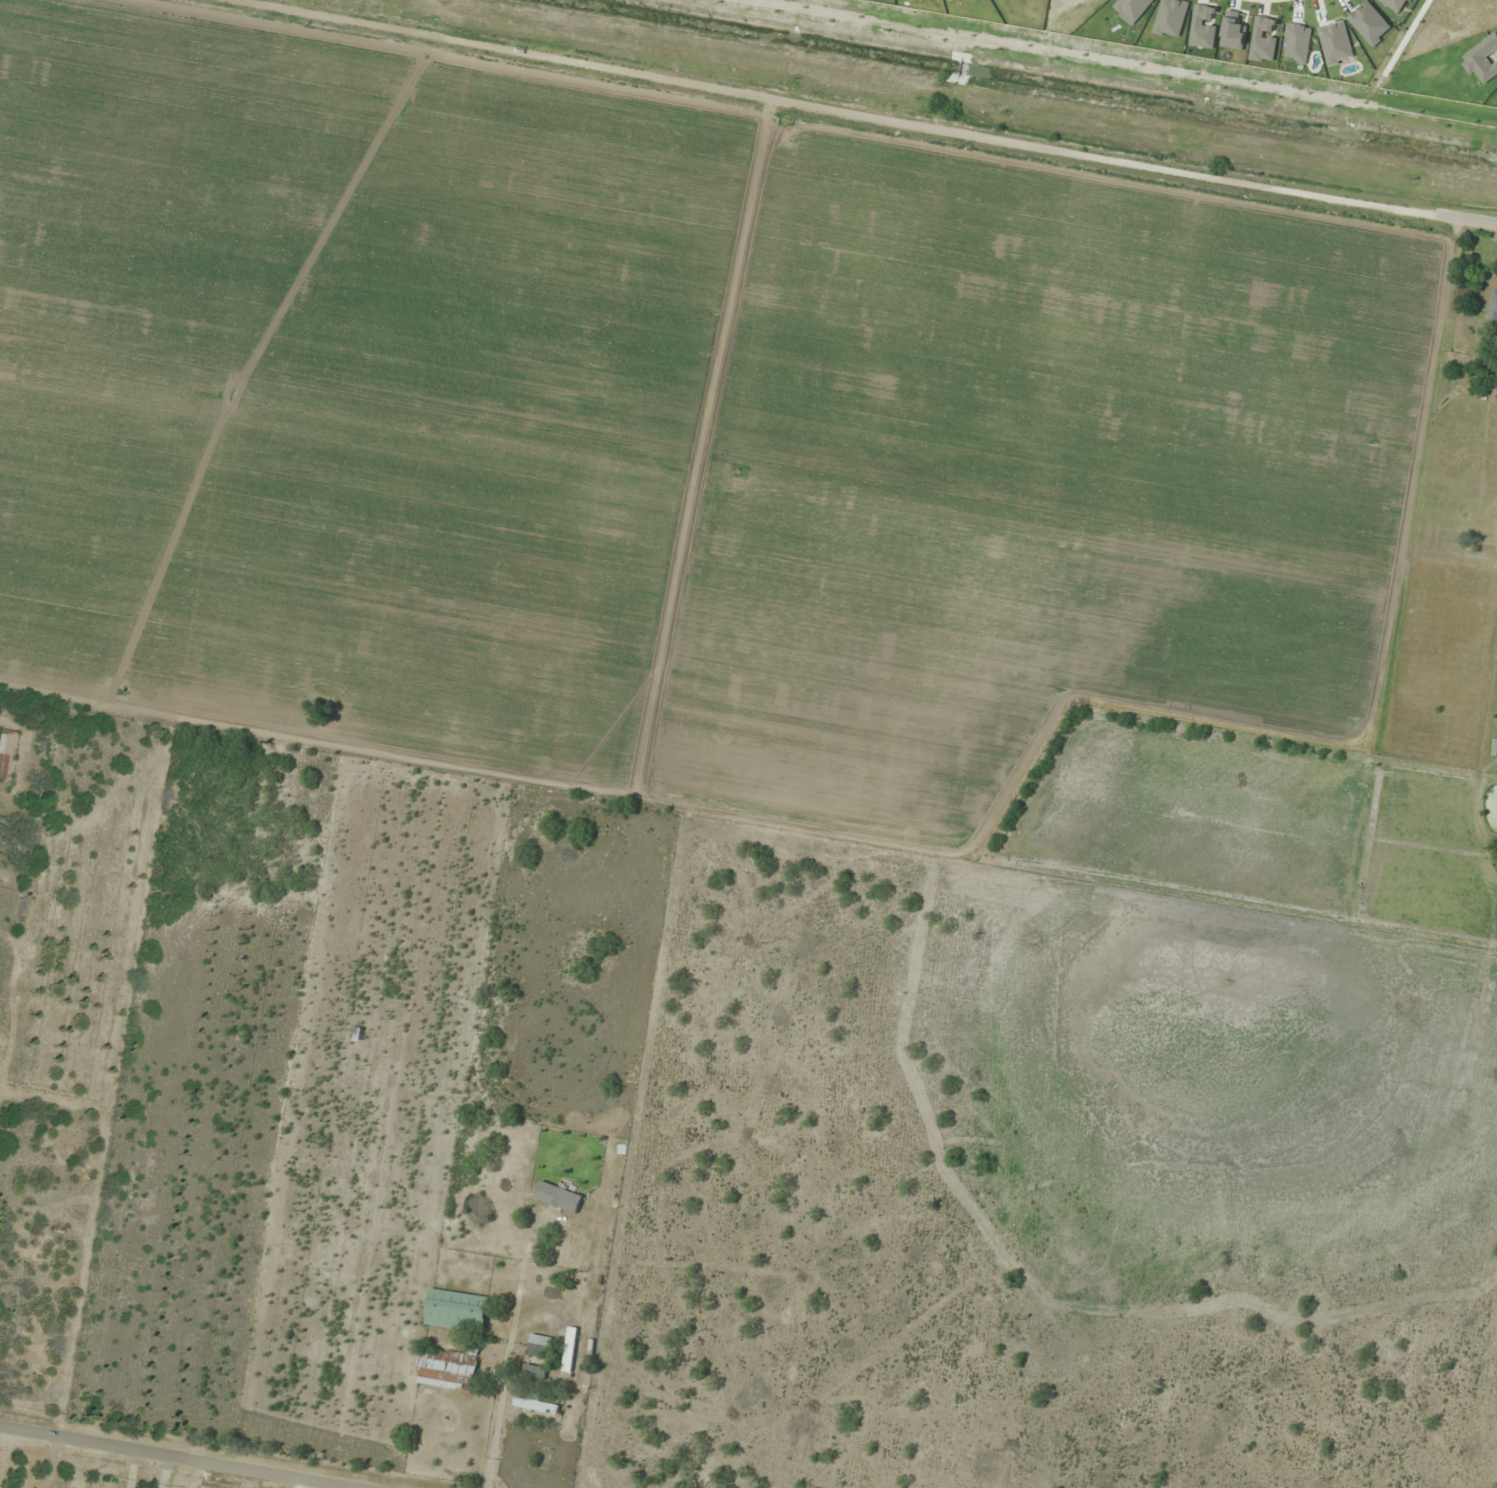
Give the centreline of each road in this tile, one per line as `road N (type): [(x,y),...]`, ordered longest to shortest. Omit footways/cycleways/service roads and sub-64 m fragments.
road 1 (track): [(199,0),(1435,213)]
road 2 (tertiary): [(357,1487),(0,1428)]

